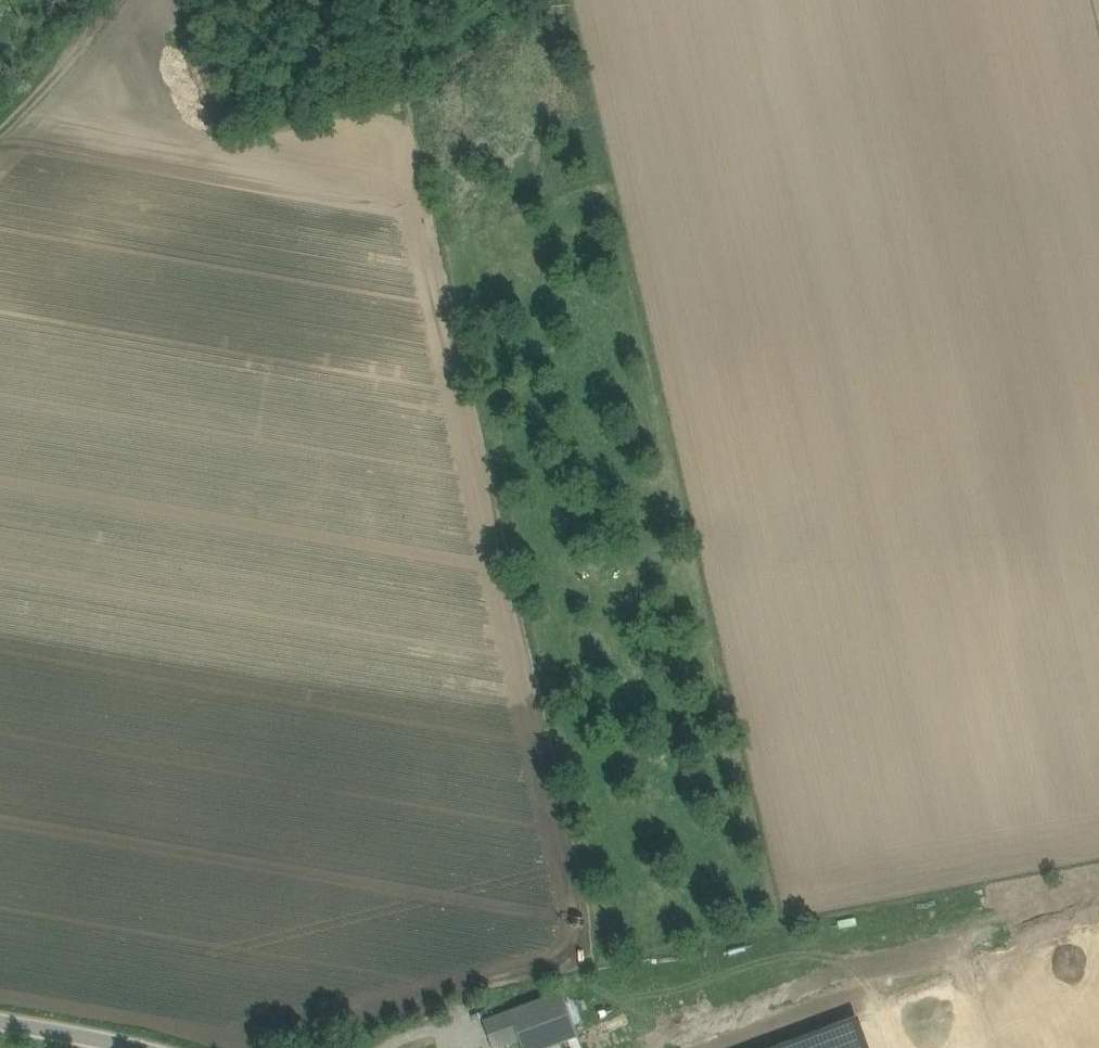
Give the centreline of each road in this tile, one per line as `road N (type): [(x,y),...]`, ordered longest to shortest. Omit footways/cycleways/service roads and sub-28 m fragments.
road 1 (track): [(0,113),(100,0)]
road 2 (unclassified): [(130,1047),(0,1023)]

